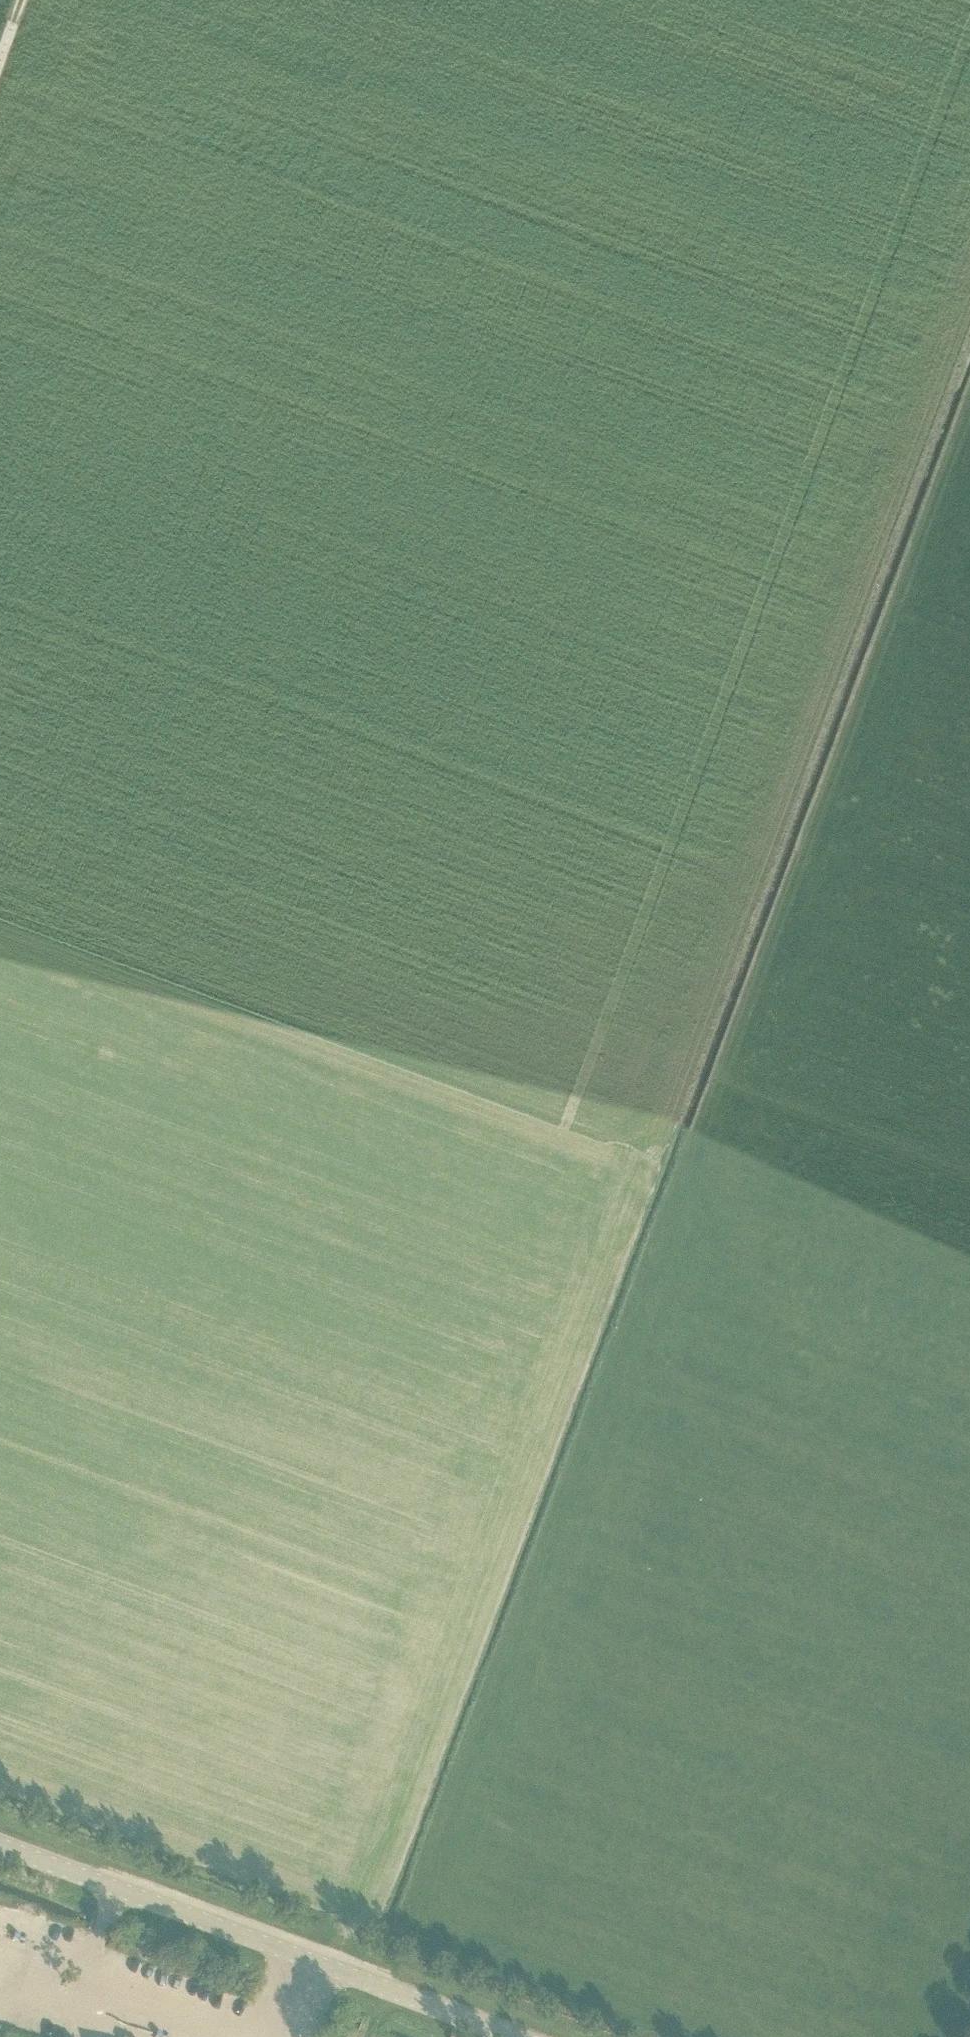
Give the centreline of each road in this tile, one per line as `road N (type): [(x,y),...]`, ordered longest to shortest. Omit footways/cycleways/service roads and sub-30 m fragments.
road 1 (tertiary): [(520,2036),(0,1844)]

